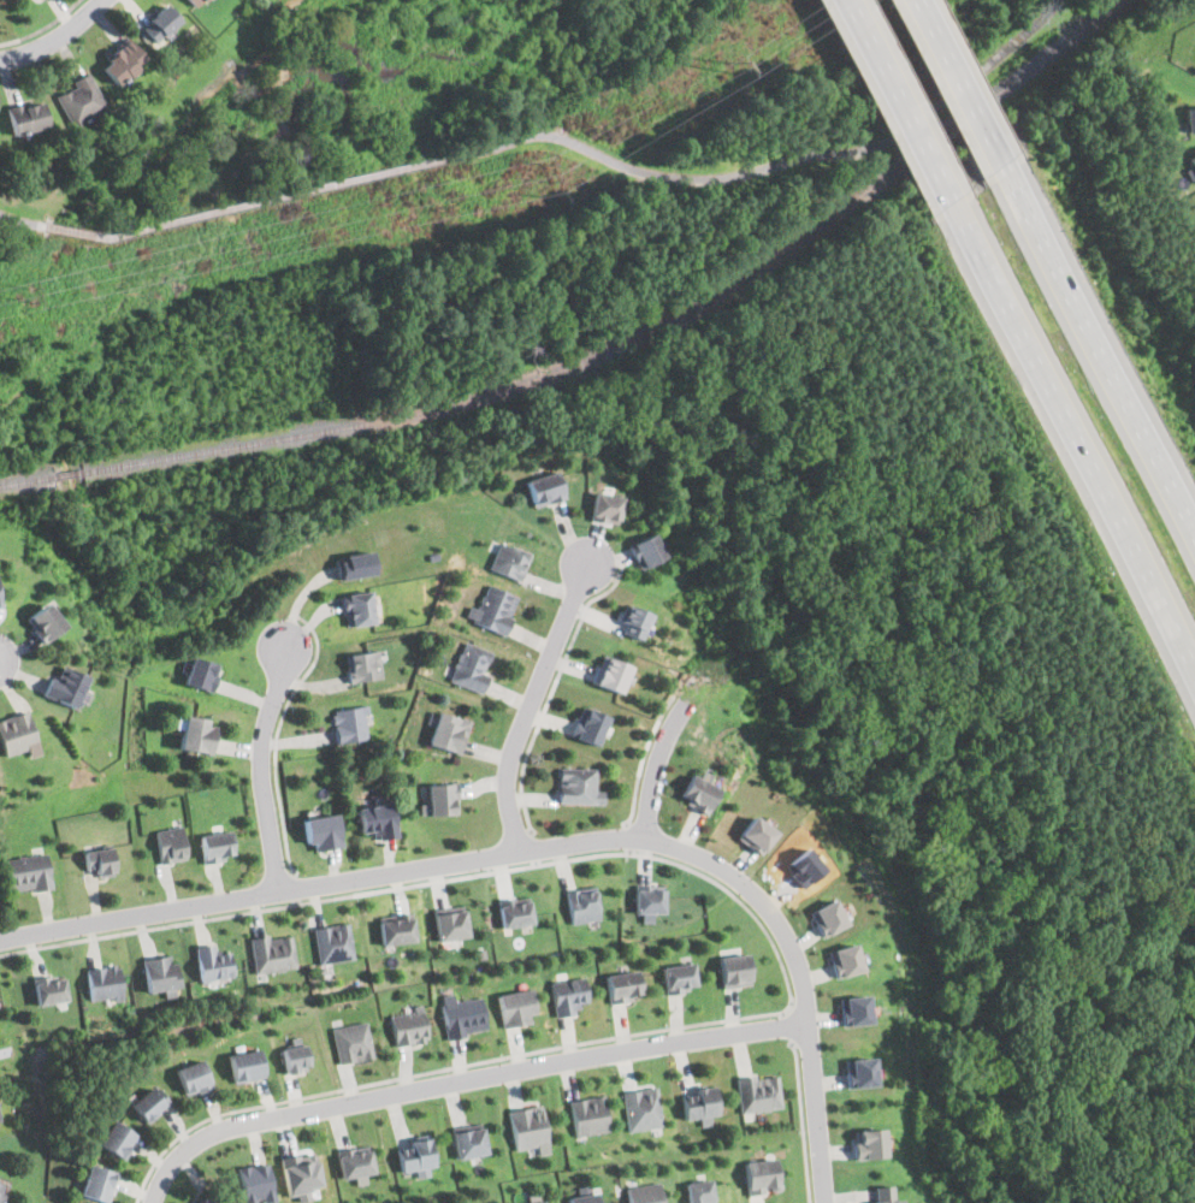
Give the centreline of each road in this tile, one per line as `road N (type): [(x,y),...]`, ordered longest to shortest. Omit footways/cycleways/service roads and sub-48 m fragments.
road 1 (residential): [(826,1202),(797,964),(764,906),(703,858),(627,837),(0,942)]
road 2 (residential): [(152,1202),(181,1152),(231,1127),(807,1021)]
road 3 (motorway): [(953,209),(1194,665)]
road 4 (motorway): [(1194,523),(1008,171)]
road 5 (residential): [(519,853),(510,755),(586,565)]
road 6 (residential): [(279,893),(261,743),(283,639)]
road 7 (motorway): [(842,0),(953,209)]
road 8 (motorway): [(1008,171),(918,0)]
road 9 (residential): [(644,840),(657,764),(686,703)]

